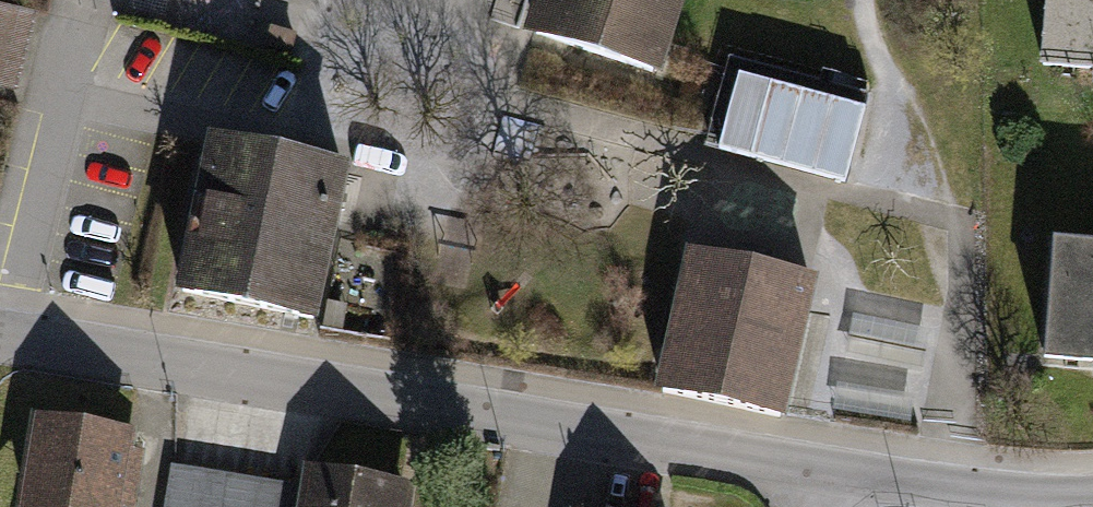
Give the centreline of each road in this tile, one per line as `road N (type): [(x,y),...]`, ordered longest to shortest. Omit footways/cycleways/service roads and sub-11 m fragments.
road 1 (residential): [(841,474),(0,330)]
road 2 (residential): [(1023,506),(841,474)]

